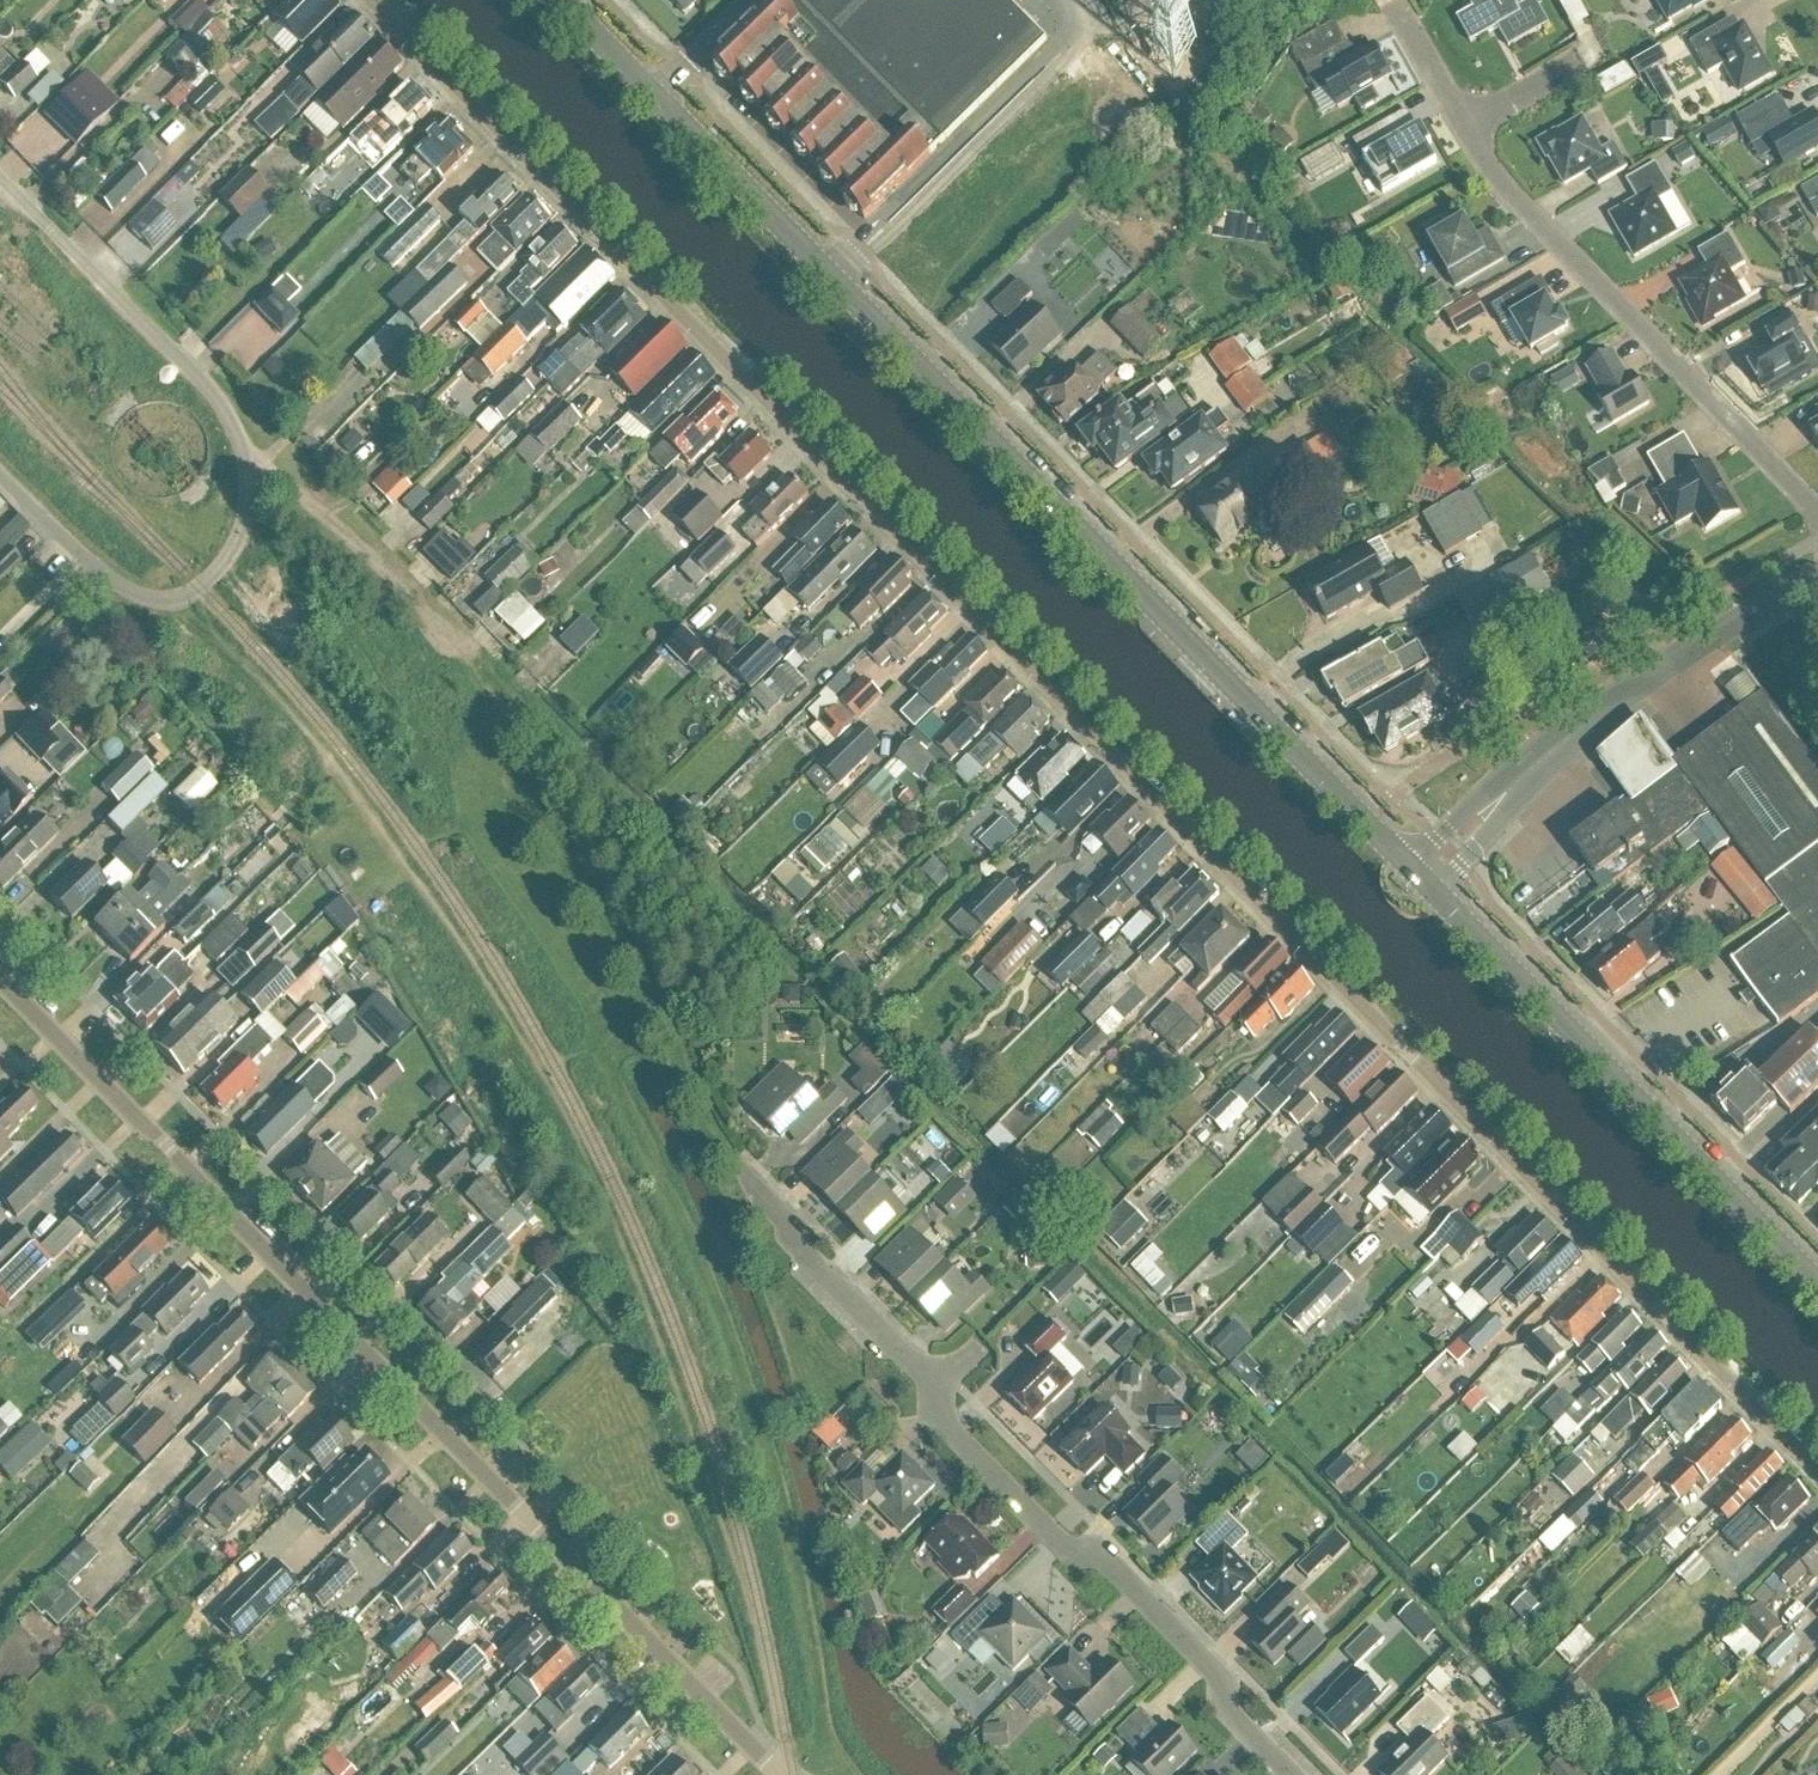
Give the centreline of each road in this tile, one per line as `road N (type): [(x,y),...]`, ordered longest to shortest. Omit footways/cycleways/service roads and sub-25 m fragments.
road 1 (residential): [(1817,1487),(364,0)]
road 2 (tertiary): [(1426,882),(562,0)]
road 3 (unclassified): [(779,1774),(0,982)]
road 4 (residential): [(1284,1774),(1227,1715),(1219,1679),(1110,1565),(1068,1552),(944,1432),(937,1388),(744,1179)]
road 5 (unclassified): [(0,180),(218,406),(244,462),(248,526),(200,592),(176,604),(150,601),(100,580),(0,485)]
road 6 (tertiary): [(1817,1285),(1426,882)]
road 7 (residential): [(1817,516),(1493,175),(1466,132)]
road 8 (tertiary): [(1426,882),(1589,720),(1817,583)]
road 9 (residential): [(1466,132),(1393,5)]
road 10 (residential): [(1466,132),(1581,63)]

